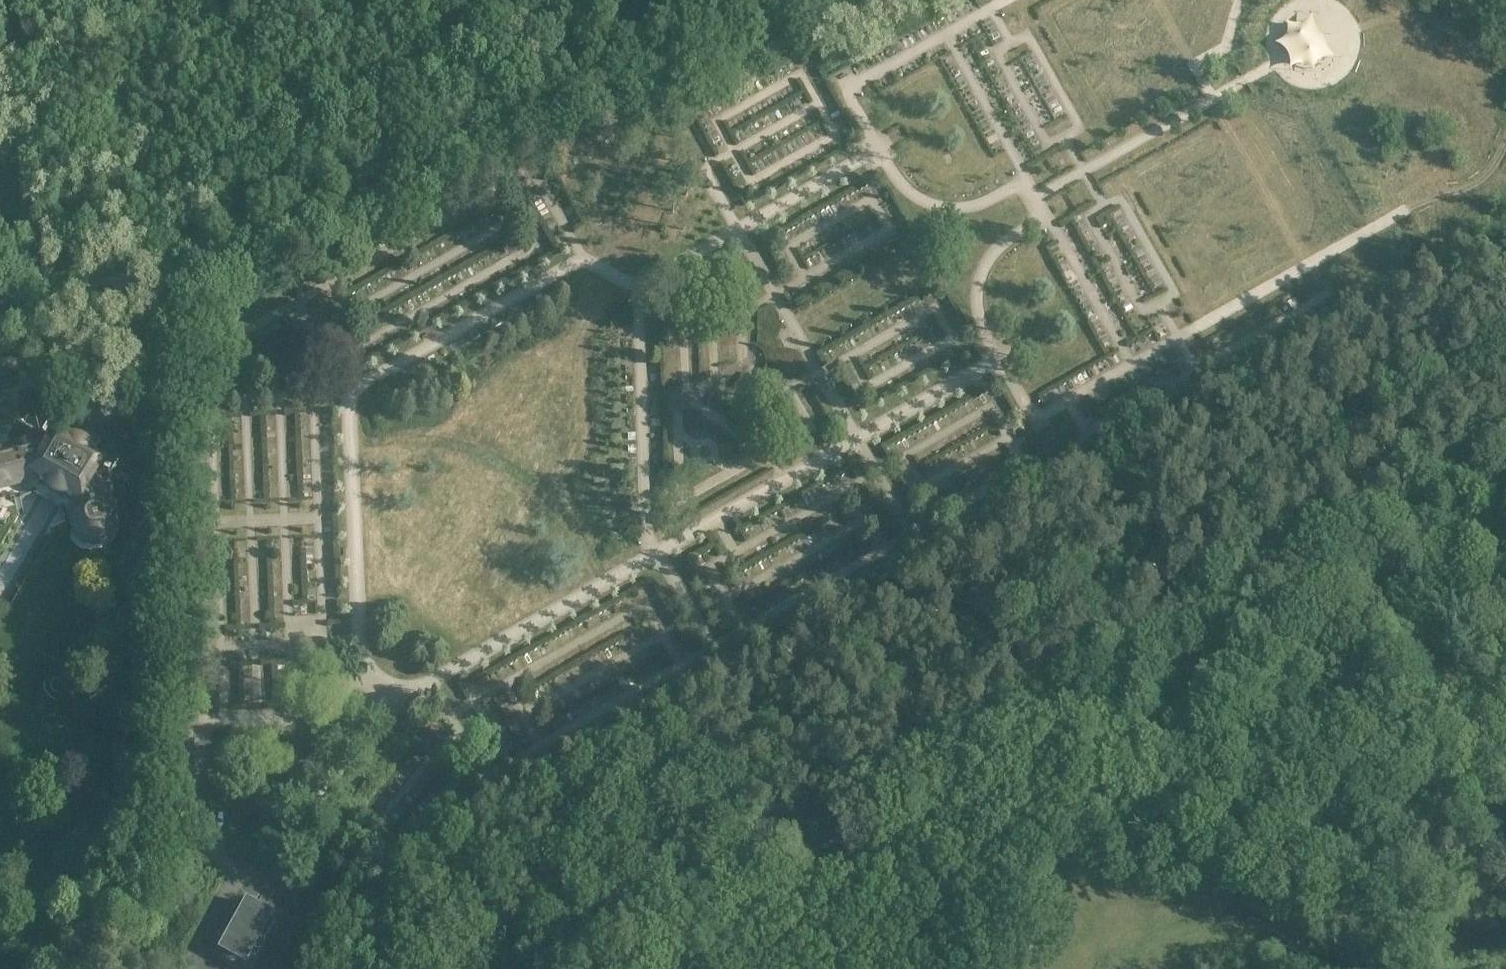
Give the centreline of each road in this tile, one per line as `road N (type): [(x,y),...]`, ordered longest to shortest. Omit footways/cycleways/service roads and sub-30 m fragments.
road 1 (unclassified): [(0,323),(576,124),(875,0)]
road 2 (track): [(626,968),(788,856),(889,801),(971,778),(1505,767)]
road 3 (track): [(1213,97),(1278,49),(1262,0)]

